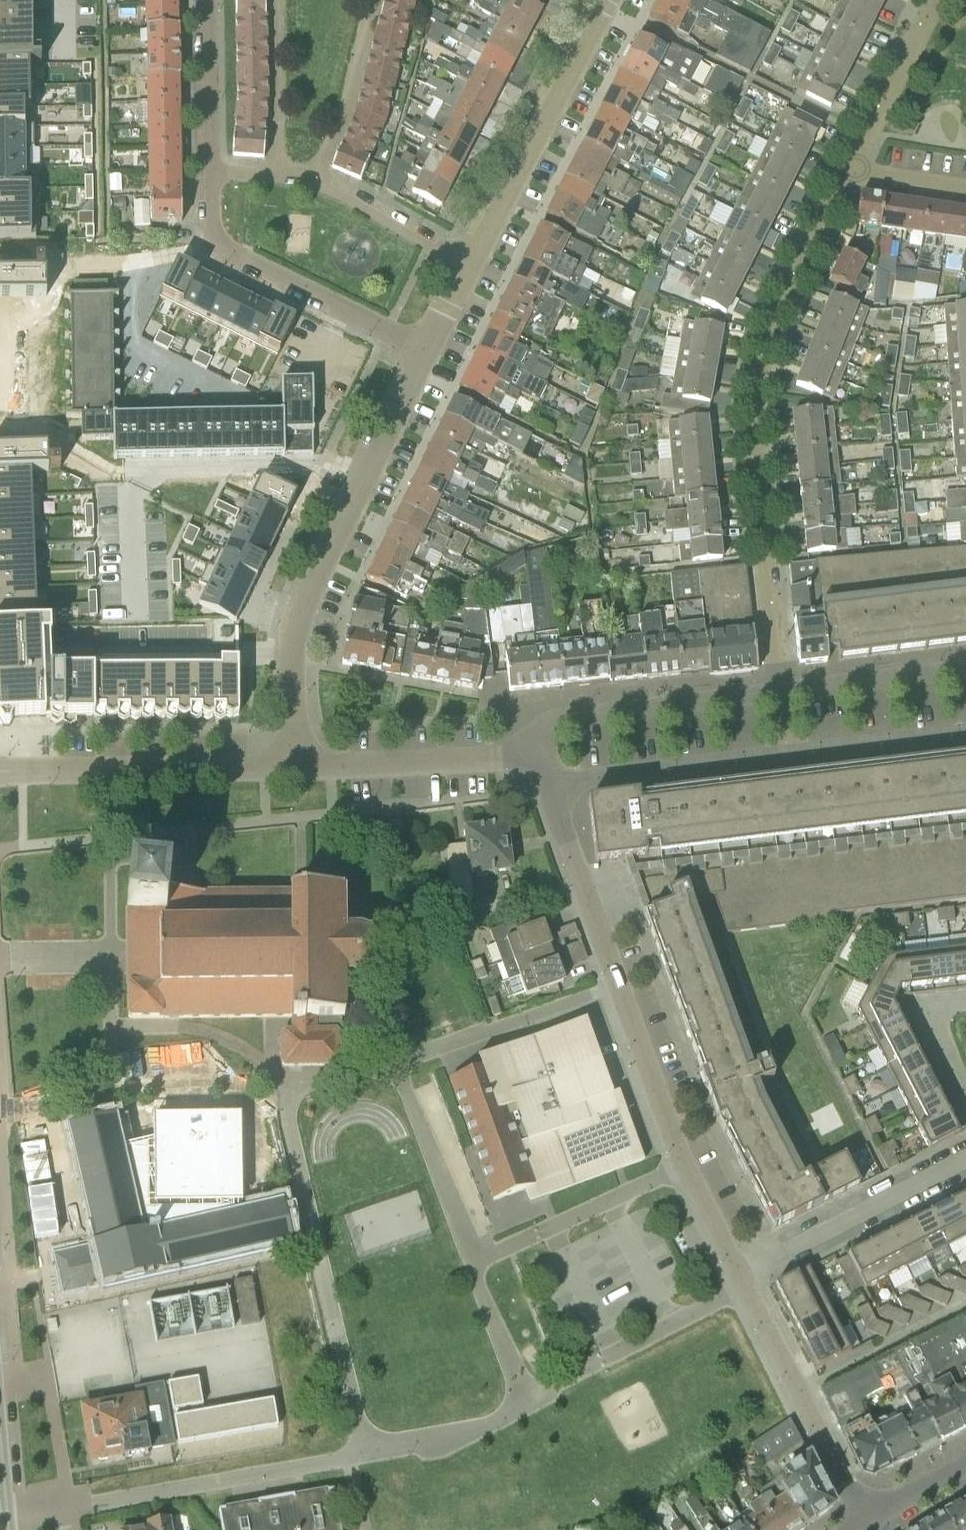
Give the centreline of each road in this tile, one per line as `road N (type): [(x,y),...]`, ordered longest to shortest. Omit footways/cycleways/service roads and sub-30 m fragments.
road 1 (residential): [(780,691),(754,445),(756,382),(775,319),(853,169)]
road 2 (residential): [(547,777),(685,1165),(740,1277)]
road 3 (residential): [(547,777),(965,731)]
road 4 (residential): [(424,348),(214,238),(208,170)]
road 5 (residential): [(0,772),(296,762)]
road 6 (residential): [(463,260),(603,0)]
road 7 (residential): [(740,1277),(871,1522)]
road 8 (residential): [(780,691),(542,717),(529,750)]
road 9 (residential): [(296,762),(297,619),(349,499)]
road 10 (residential): [(965,1163),(740,1277)]
road 11 (residential): [(296,762),(529,750)]
road 12 (residential): [(131,472),(286,468),(349,499)]
road 13 (residential): [(853,169),(943,0)]
road 14 (residential): [(367,0),(322,182)]
road 15 (residential): [(965,671),(780,691)]
road 16 (residential): [(278,174),(278,0)]
road 17 (residential): [(208,170),(206,0)]
road 18 (residential): [(349,499),(424,348)]
road 19 (residential): [(463,260),(322,182)]
road 20 (residential): [(965,1101),(933,1028),(948,1005),(965,1003)]

